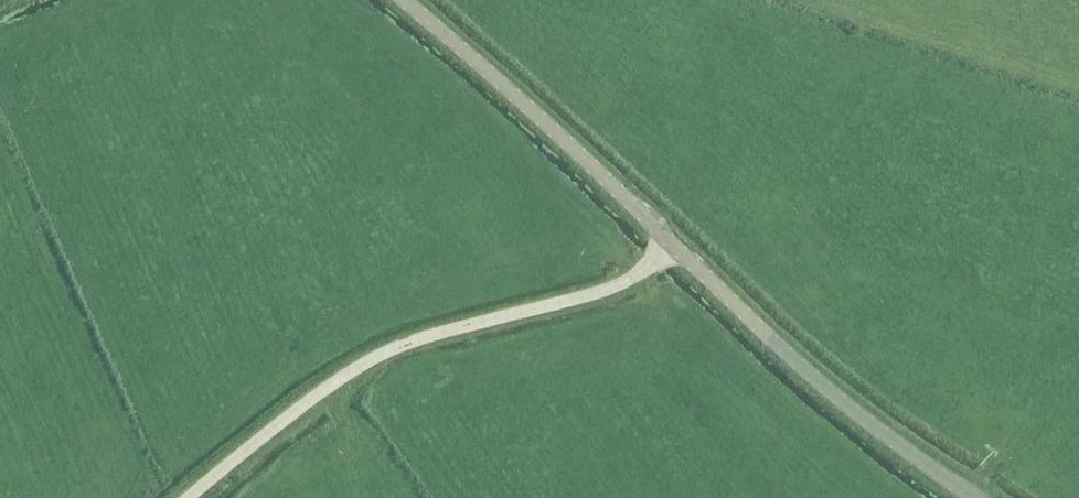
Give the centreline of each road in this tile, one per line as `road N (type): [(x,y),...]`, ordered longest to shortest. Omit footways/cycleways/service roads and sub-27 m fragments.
road 1 (unclassified): [(189,497),(361,366),(399,347),(614,288),(672,243)]
road 2 (unclassified): [(980,497),(830,394),(672,243)]
road 3 (unclassified): [(672,243),(401,0)]

